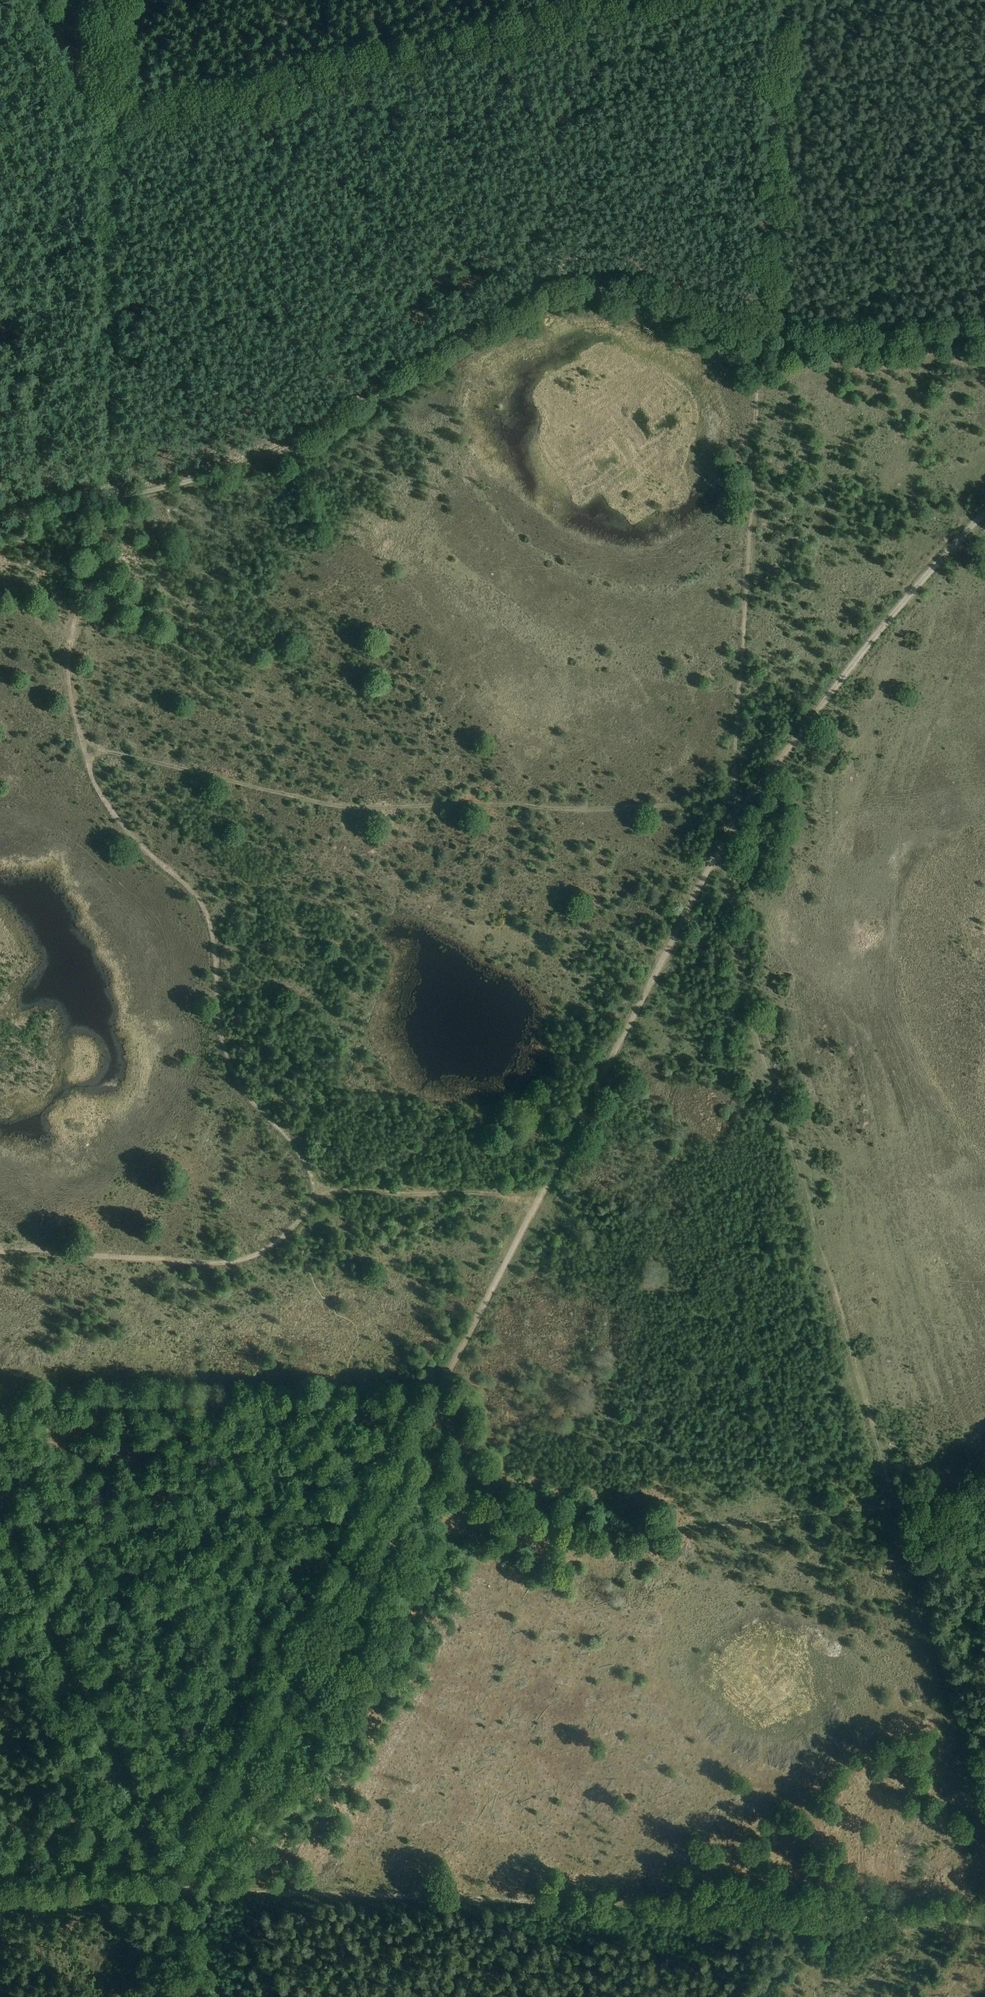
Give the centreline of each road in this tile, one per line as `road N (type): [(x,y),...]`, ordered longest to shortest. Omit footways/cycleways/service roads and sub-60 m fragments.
road 1 (track): [(984,1800),(733,967),(726,816),(779,0)]
road 2 (track): [(181,1891),(699,858),(836,671),(984,505)]
road 3 (track): [(110,498),(211,475),(307,437),(551,296),(632,291),(759,348),(984,332)]
road 4 (track): [(181,1891),(984,1922)]
road 5 (track): [(104,752),(365,803),(732,801)]
road 6 (track): [(984,1469),(899,1510),(877,1500),(847,1513),(612,1529),(498,1494),(470,1446),(444,1423),(418,1421)]
road 7 (track): [(110,130),(631,0)]
road 8 (track): [(317,1190),(288,1137),(228,1073),(203,903),(105,801),(79,735)]
road 9 (track): [(181,1891),(0,1503)]
road 10 (track): [(110,498),(110,130)]
road 11 (track): [(535,1189),(317,1190)]
road 12 (track): [(0,1900),(181,1891)]
road 13 (track): [(22,0),(110,130)]

